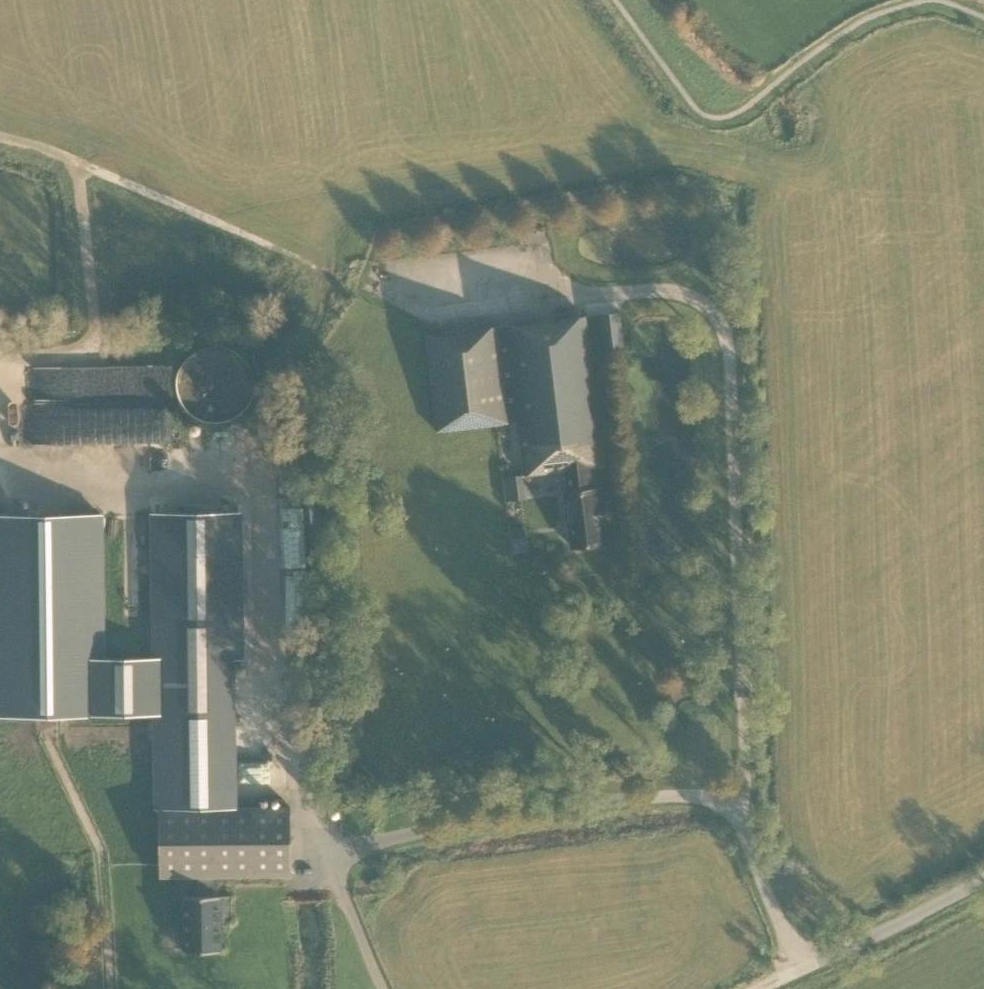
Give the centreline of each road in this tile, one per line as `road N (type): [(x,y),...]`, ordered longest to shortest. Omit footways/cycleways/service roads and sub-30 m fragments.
road 1 (track): [(423,313),(0,135)]
road 2 (track): [(147,729),(50,731),(102,849),(112,988)]
road 3 (unclassified): [(801,967),(983,875)]
road 4 (track): [(78,162),(94,323),(85,343)]
road 5 (unclassified): [(801,967),(736,817)]
road 6 (track): [(383,988),(324,850)]

